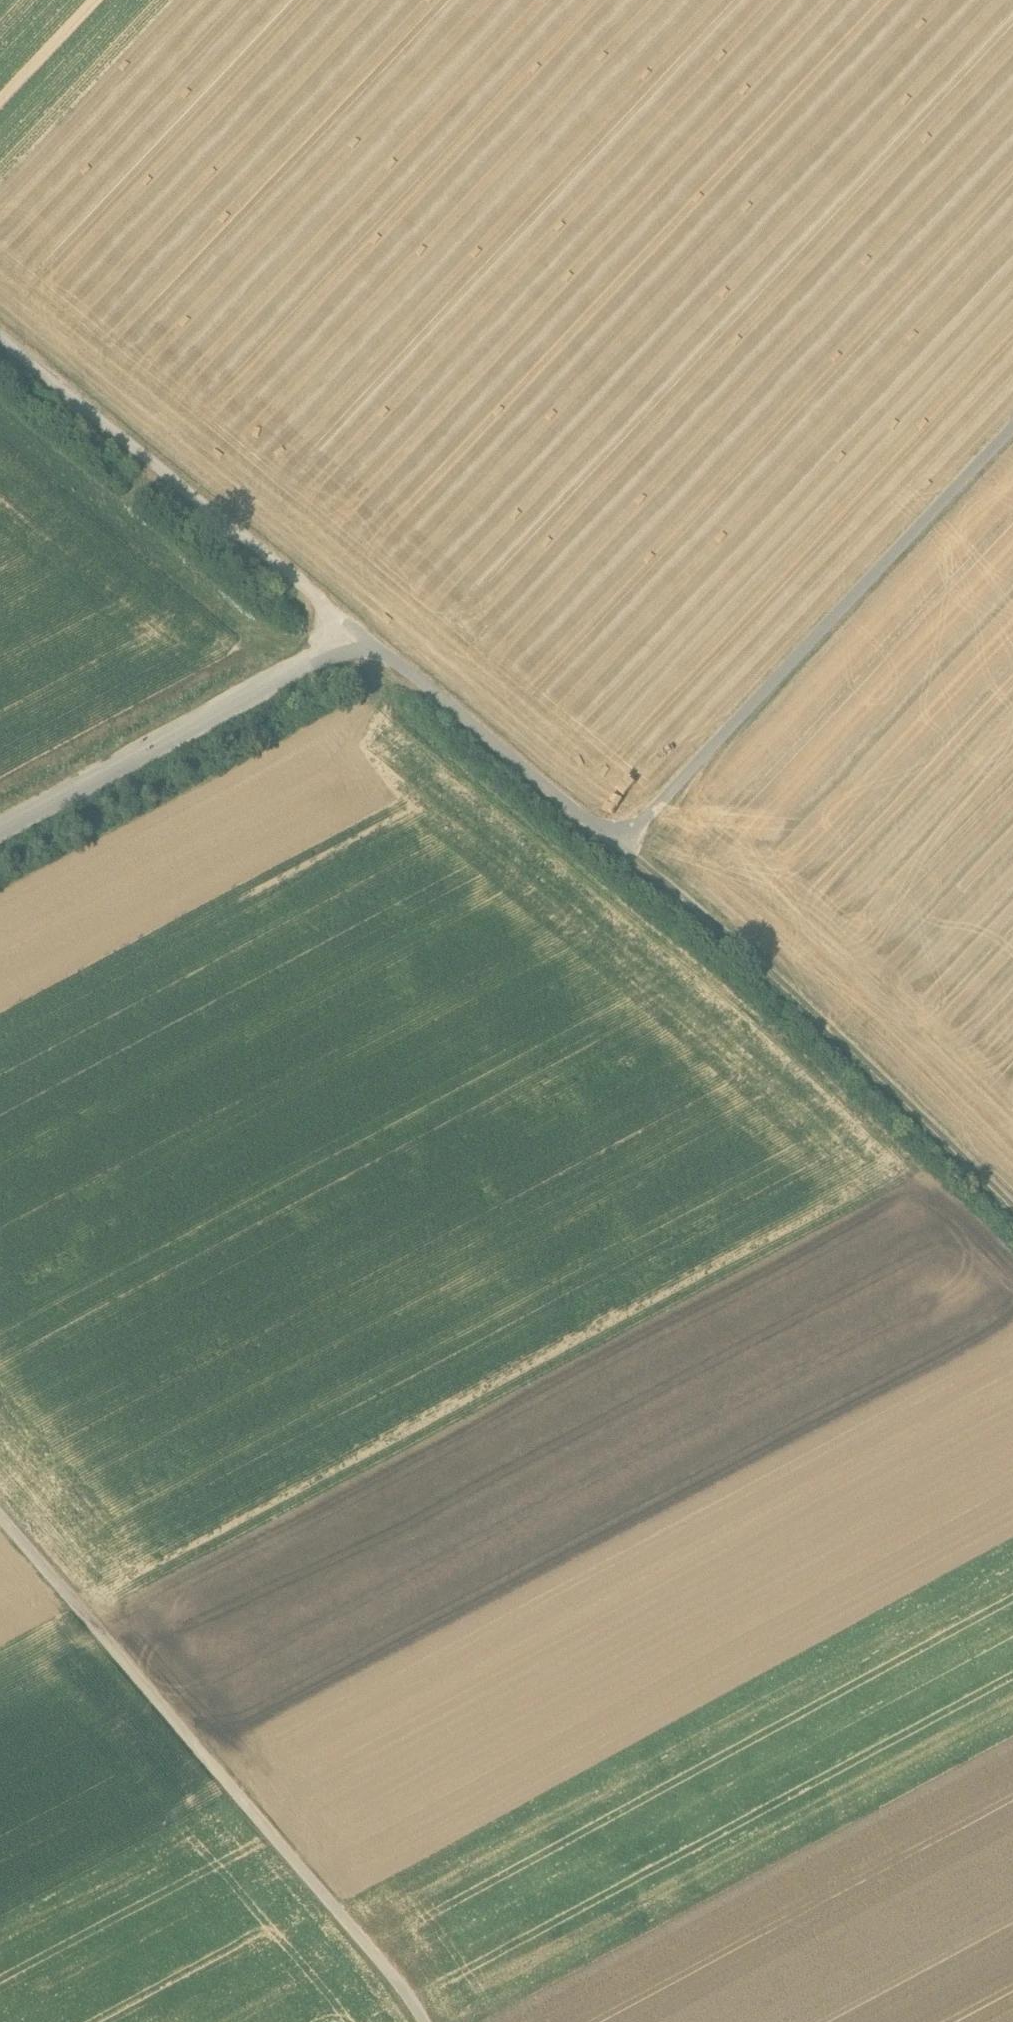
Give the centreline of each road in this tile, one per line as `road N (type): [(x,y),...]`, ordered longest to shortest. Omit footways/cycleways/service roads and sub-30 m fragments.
road 1 (track): [(0,1515),(408,2021)]
road 2 (track): [(1012,431),(625,847)]
road 3 (track): [(625,847),(1012,1204)]
road 4 (track): [(0,338),(356,632)]
road 5 (track): [(356,632),(0,827)]
road 6 (track): [(625,847),(356,632)]

